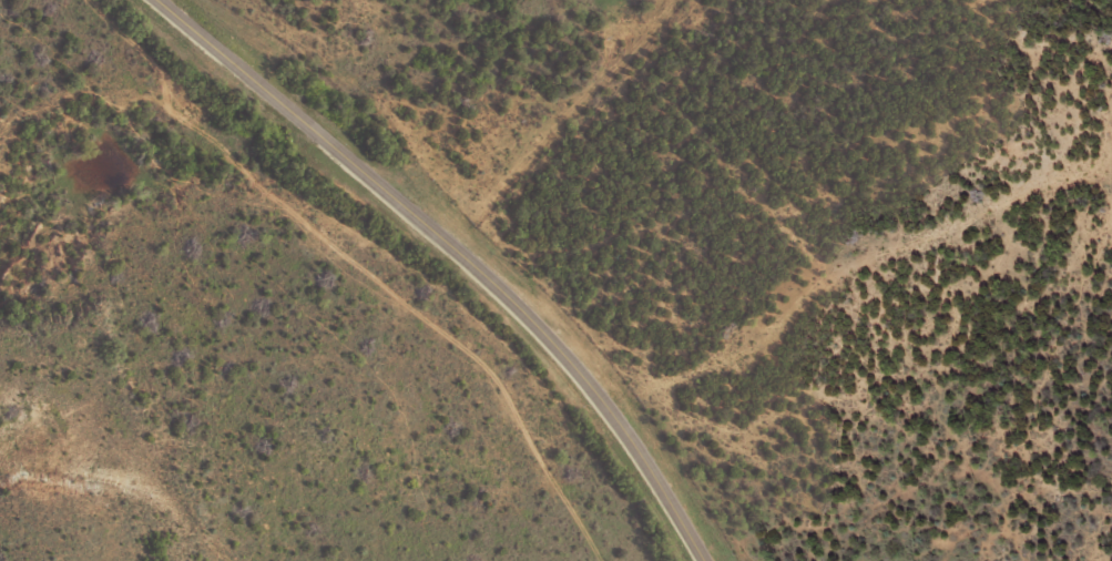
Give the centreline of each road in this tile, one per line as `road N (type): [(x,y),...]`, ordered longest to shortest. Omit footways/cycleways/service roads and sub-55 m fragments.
road 1 (secondary): [(155,0),(524,316),(635,450),(701,560)]

